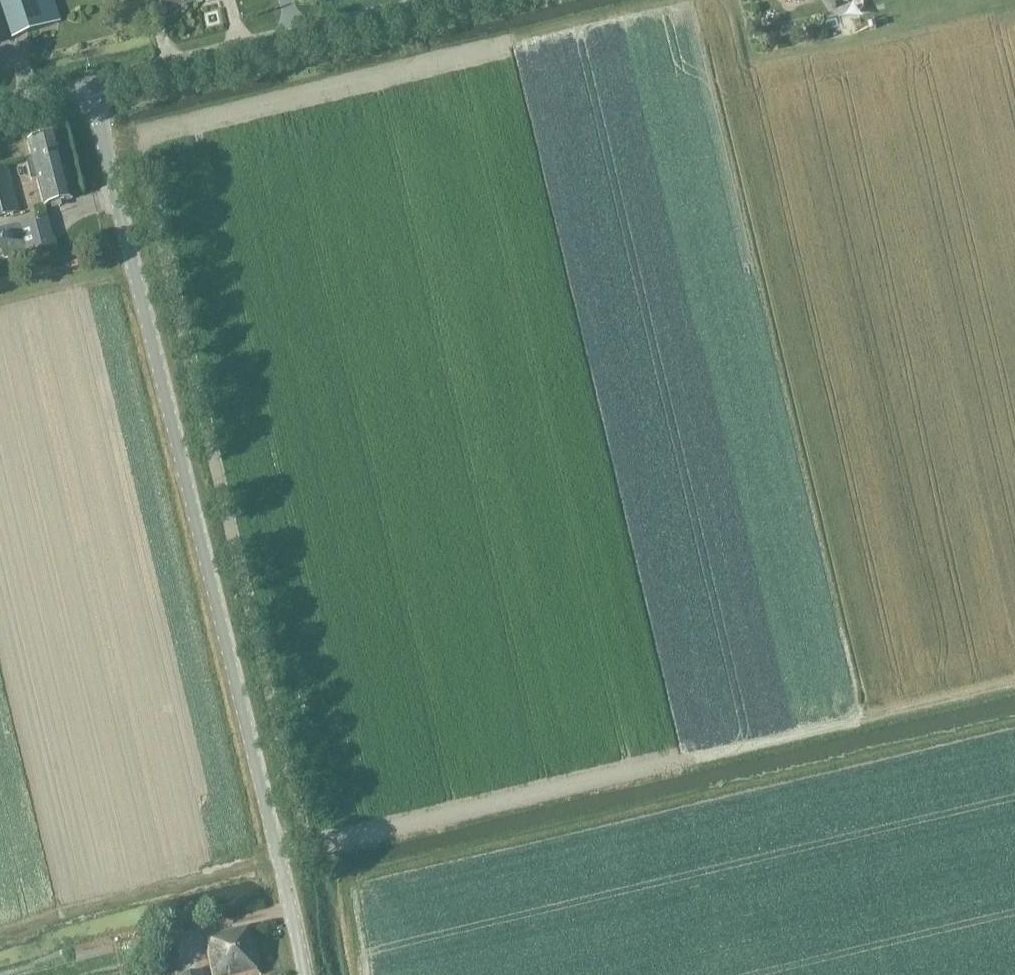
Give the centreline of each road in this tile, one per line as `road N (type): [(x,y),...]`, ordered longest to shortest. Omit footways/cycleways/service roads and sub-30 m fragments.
road 1 (unclassified): [(302,974),(91,97)]
road 2 (unclassified): [(91,97),(488,0)]

